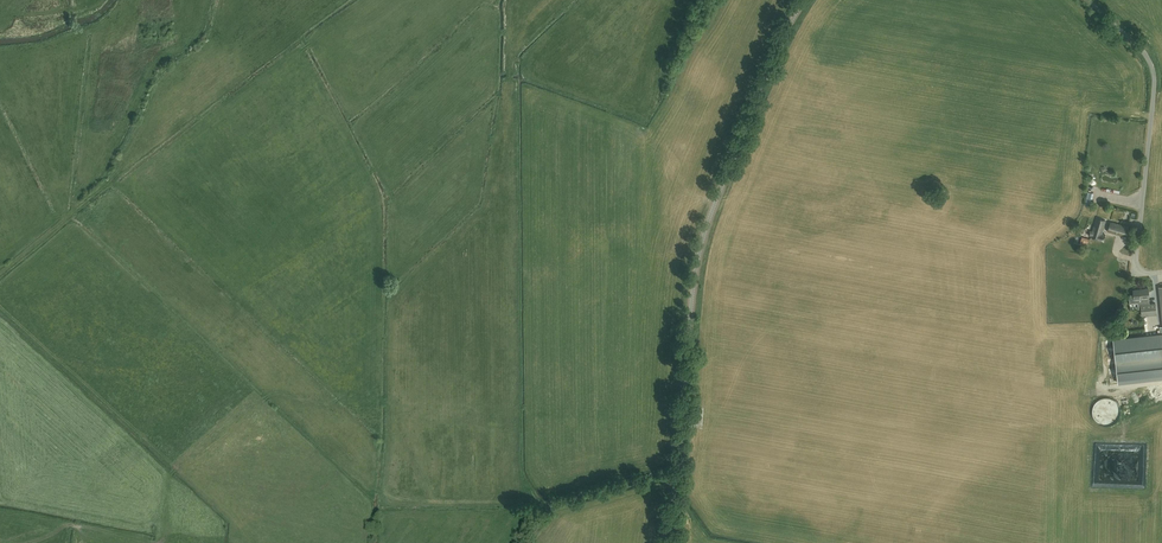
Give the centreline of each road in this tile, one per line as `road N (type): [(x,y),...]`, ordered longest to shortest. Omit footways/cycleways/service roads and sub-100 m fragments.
road 1 (tertiary): [(670,542),(705,236),(804,0)]
road 2 (unclassified): [(1161,271),(1139,273),(1136,260),(1153,70),(1087,0)]

